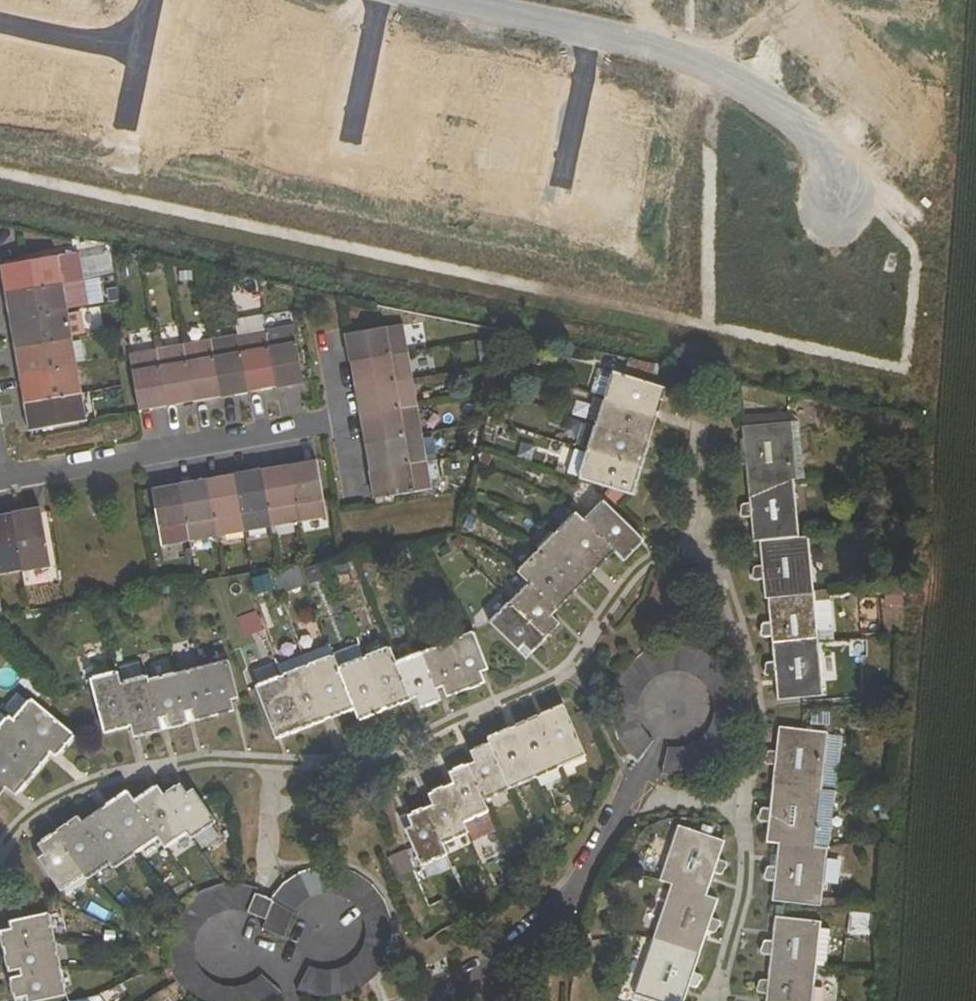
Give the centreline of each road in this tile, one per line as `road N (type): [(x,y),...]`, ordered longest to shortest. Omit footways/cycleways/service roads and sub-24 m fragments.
road 1 (residential): [(451,0),(624,39),(729,74),(804,126),(841,171),(837,209)]
road 2 (residential): [(419,1000),(472,979),(589,871),(671,717)]
road 3 (residential): [(0,476),(342,418)]

